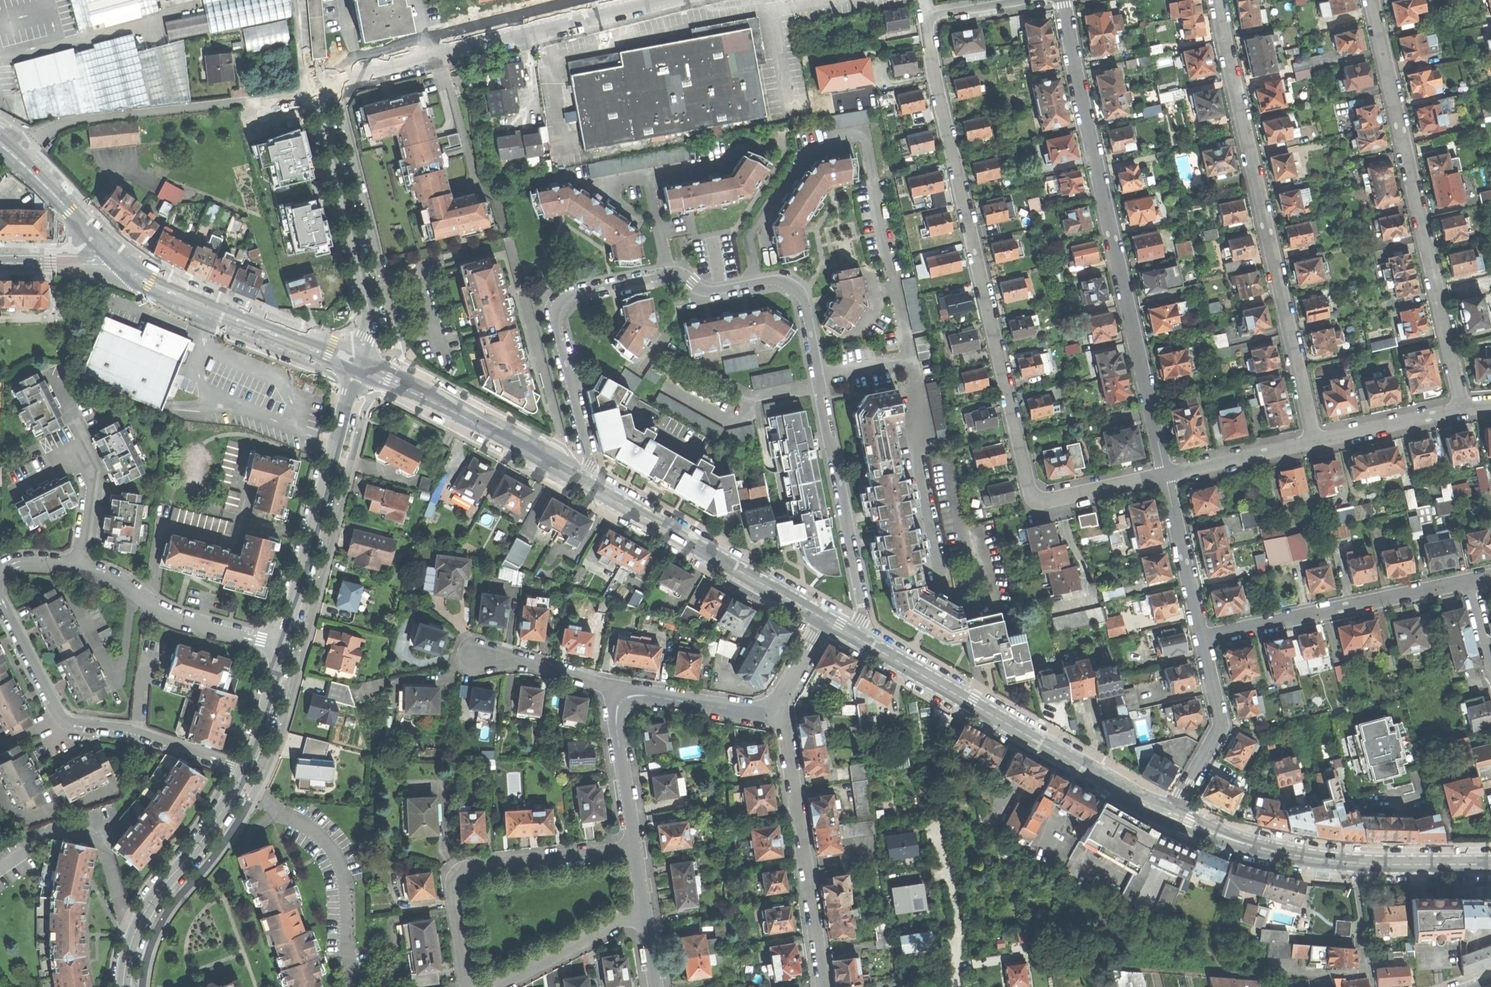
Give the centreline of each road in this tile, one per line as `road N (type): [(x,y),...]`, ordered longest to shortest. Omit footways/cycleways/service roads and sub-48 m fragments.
road 1 (residential): [(856,632),(862,618),(805,301),(788,283),(705,292),(673,273),(565,298),(556,323),(590,457),(584,480)]
road 2 (residential): [(1166,474),(1051,500),(1030,492),(927,25),(935,15),(1021,0)]
road 3 (residential): [(1062,0),(1166,474)]
road 4 (residential): [(1217,0),(1315,442)]
road 5 (residential): [(1372,0),(1463,408)]
road 6 (primary): [(1174,813),(856,632)]
road 7 (primary): [(1490,857),(1299,852),(1174,813)]
road 8 (residential): [(242,774),(129,730),(69,721),(54,708),(0,602)]
road 9 (residential): [(0,574),(43,560),(77,565),(179,618),(283,644)]
road 10 (residential): [(1490,576),(1202,638)]
road 11 (residential): [(359,361),(283,644)]
road 12 (residential): [(339,77),(327,112),(371,295),(359,361)]
road 13 (residential): [(635,845),(462,873),(455,894),(467,986)]
road 14 (residential): [(824,986),(778,703)]
road 15 (primary): [(829,617),(584,480)]
road 16 (primary): [(359,361),(150,281),(121,262)]
road 17 (primary): [(584,480),(359,361)]
road 18 (residential): [(242,774),(155,896),(124,986)]
road 19 (residential): [(624,0),(430,50)]
road 20 (residential): [(1174,813),(1221,727),(1202,638)]
road 21 (primary): [(121,262),(0,144)]
road 22 (residential): [(1166,474),(1202,638)]
road 23 (residential): [(497,986),(645,909)]
road 24 (residential): [(615,687),(749,712),(778,703)]
road 25 (residential): [(615,687),(635,845)]
road 26 (residential): [(1166,474),(1315,442)]
road 27 (residential): [(1315,442),(1463,408)]
road 28 (residential): [(478,657),(615,687)]
road 29 (residential): [(283,644),(242,774)]
road 30 (secondary): [(0,260),(121,262)]

